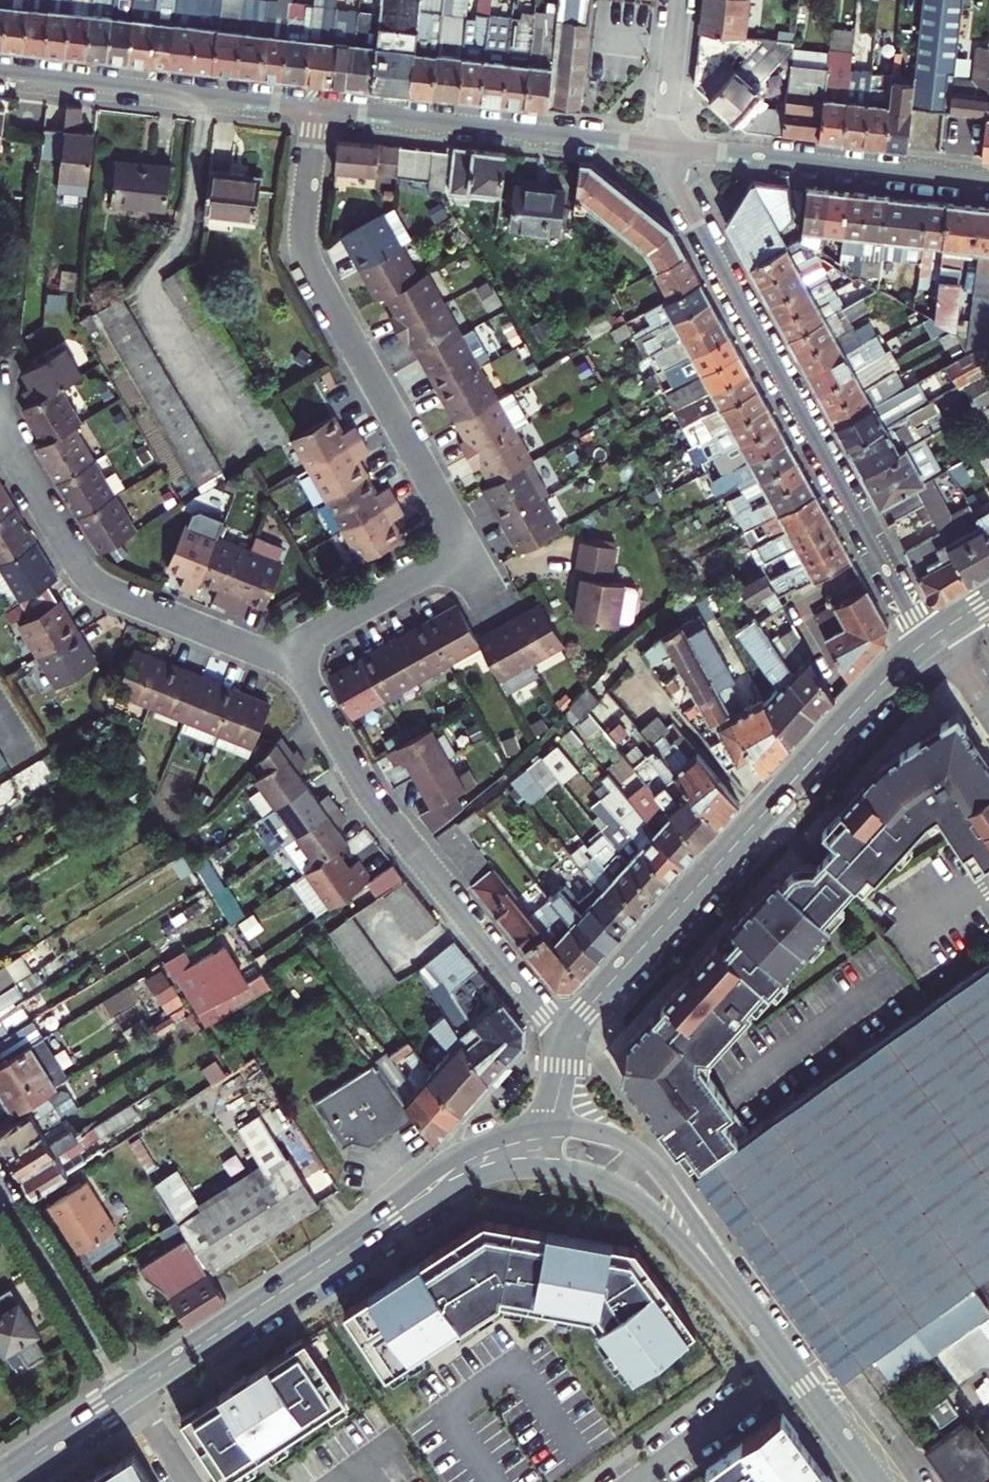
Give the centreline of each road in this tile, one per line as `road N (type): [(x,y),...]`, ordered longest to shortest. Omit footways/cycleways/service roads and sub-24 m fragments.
road 1 (residential): [(662,145),(926,643)]
road 2 (residential): [(926,643),(607,988),(570,1040)]
road 3 (residential): [(468,548),(308,263),(303,234),(316,107)]
road 4 (residential): [(570,1040),(377,803),(290,665)]
road 5 (residential): [(290,665),(121,597),(90,577),(0,434)]
road 6 (residential): [(662,145),(316,107)]
road 7 (residential): [(988,182),(662,145)]
road 8 (tertiary): [(769,1338),(647,1157),(605,1134),(549,1125)]
road 9 (residential): [(316,107),(0,72)]
road 10 (tertiary): [(545,1167),(601,1177),(636,1196),(769,1338)]
road 11 (tertiary): [(549,1125),(508,1132),(445,1163),(315,1269)]
road 12 (tertiary): [(315,1269),(471,1182),(545,1167)]
road 13 (residential): [(0,1189),(129,1392)]
road 14 (tertiary): [(315,1269),(129,1392)]
road 15 (residential): [(290,665),(315,629),(468,548)]
road 16 (residential): [(636,1481),(792,1369)]
road 17 (tertiary): [(129,1392),(0,1478)]
road 18 (residential): [(662,145),(677,0)]
road 19 (tertiary): [(792,1369),(876,1481)]

